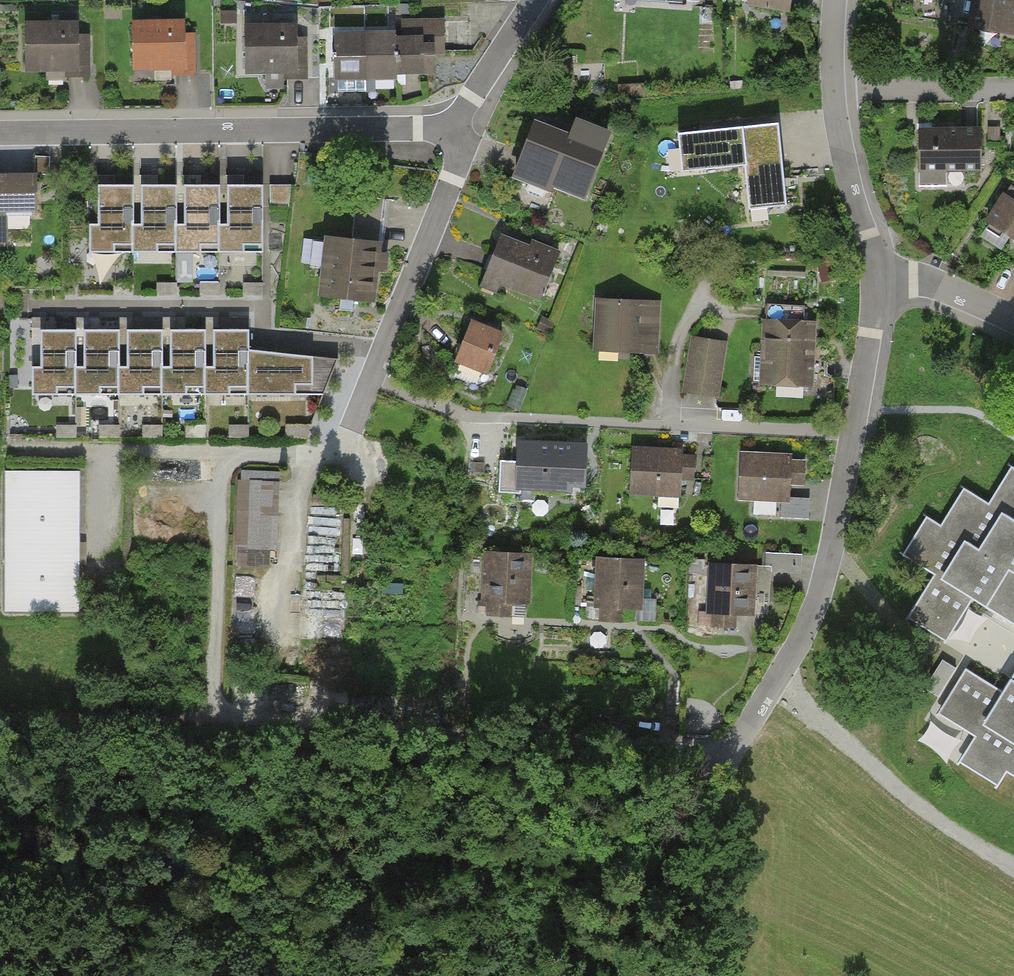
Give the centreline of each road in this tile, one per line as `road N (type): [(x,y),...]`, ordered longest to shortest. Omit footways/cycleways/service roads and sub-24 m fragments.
road 1 (track): [(0,719),(213,718),(727,752),(706,845),(708,975)]
road 2 (residential): [(871,283),(856,435),(817,598),(727,752)]
road 3 (residential): [(451,125),(0,135)]
road 4 (track): [(349,431),(324,455),(11,451)]
road 5 (residential): [(451,125),(458,161),(349,431)]
road 6 (track): [(225,454),(213,718)]
road 7 (residential): [(836,91),(842,161),(871,283)]
road 8 (residential): [(836,91),(1013,90)]
road 9 (track): [(712,264),(676,346),(673,426)]
road 10 (residential): [(871,283),(933,285),(1013,324)]
road 11 (residential): [(534,0),(451,125)]

